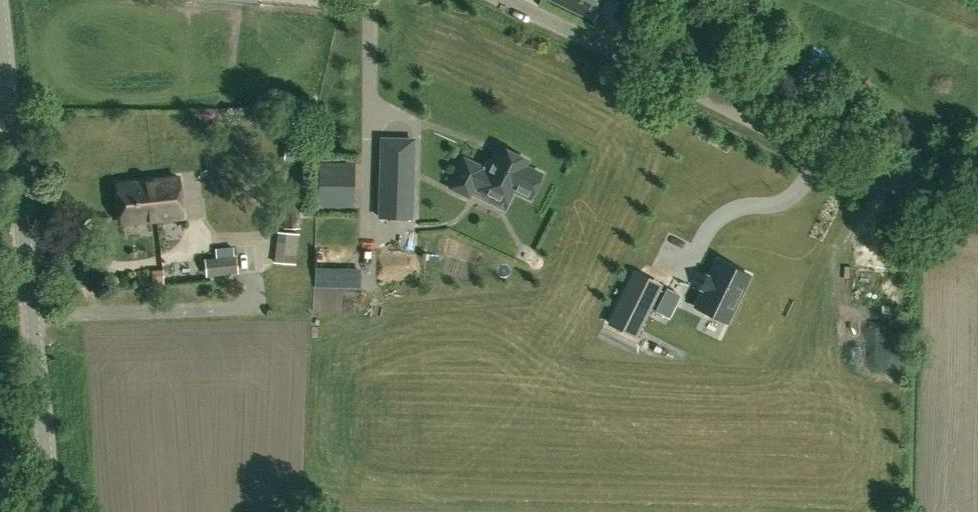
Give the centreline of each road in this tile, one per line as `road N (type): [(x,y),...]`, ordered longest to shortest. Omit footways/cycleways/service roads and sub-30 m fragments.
road 1 (unclassified): [(507,0),(806,160),(977,221)]
road 2 (tertiary): [(49,511),(0,37)]

